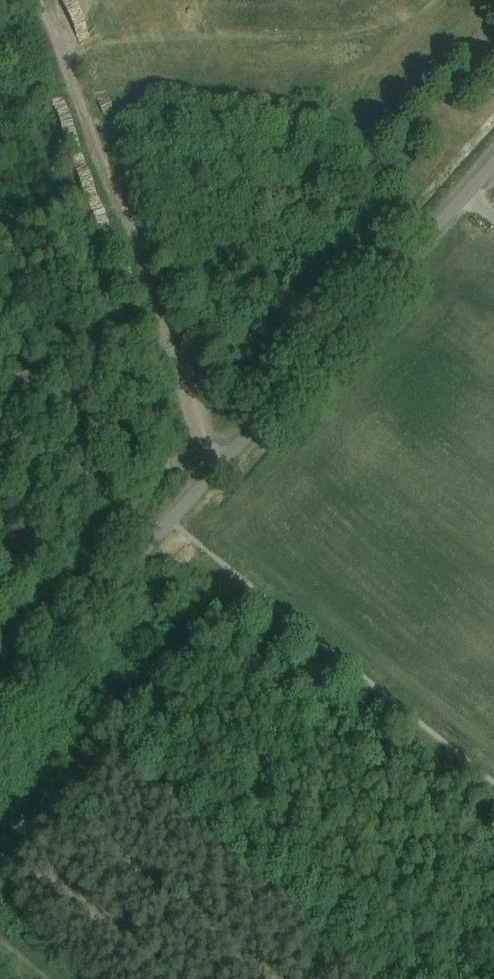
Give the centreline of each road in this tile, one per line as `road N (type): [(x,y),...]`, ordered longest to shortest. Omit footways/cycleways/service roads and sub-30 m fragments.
road 1 (unclassified): [(216,474),(199,447),(130,229),(61,60),(74,0)]
road 2 (residential): [(216,474),(493,169)]
road 3 (track): [(71,25),(181,77),(216,83),(390,24),(433,0)]
road 4 (track): [(231,575),(0,849)]
road 5 (residential): [(0,720),(216,474)]

